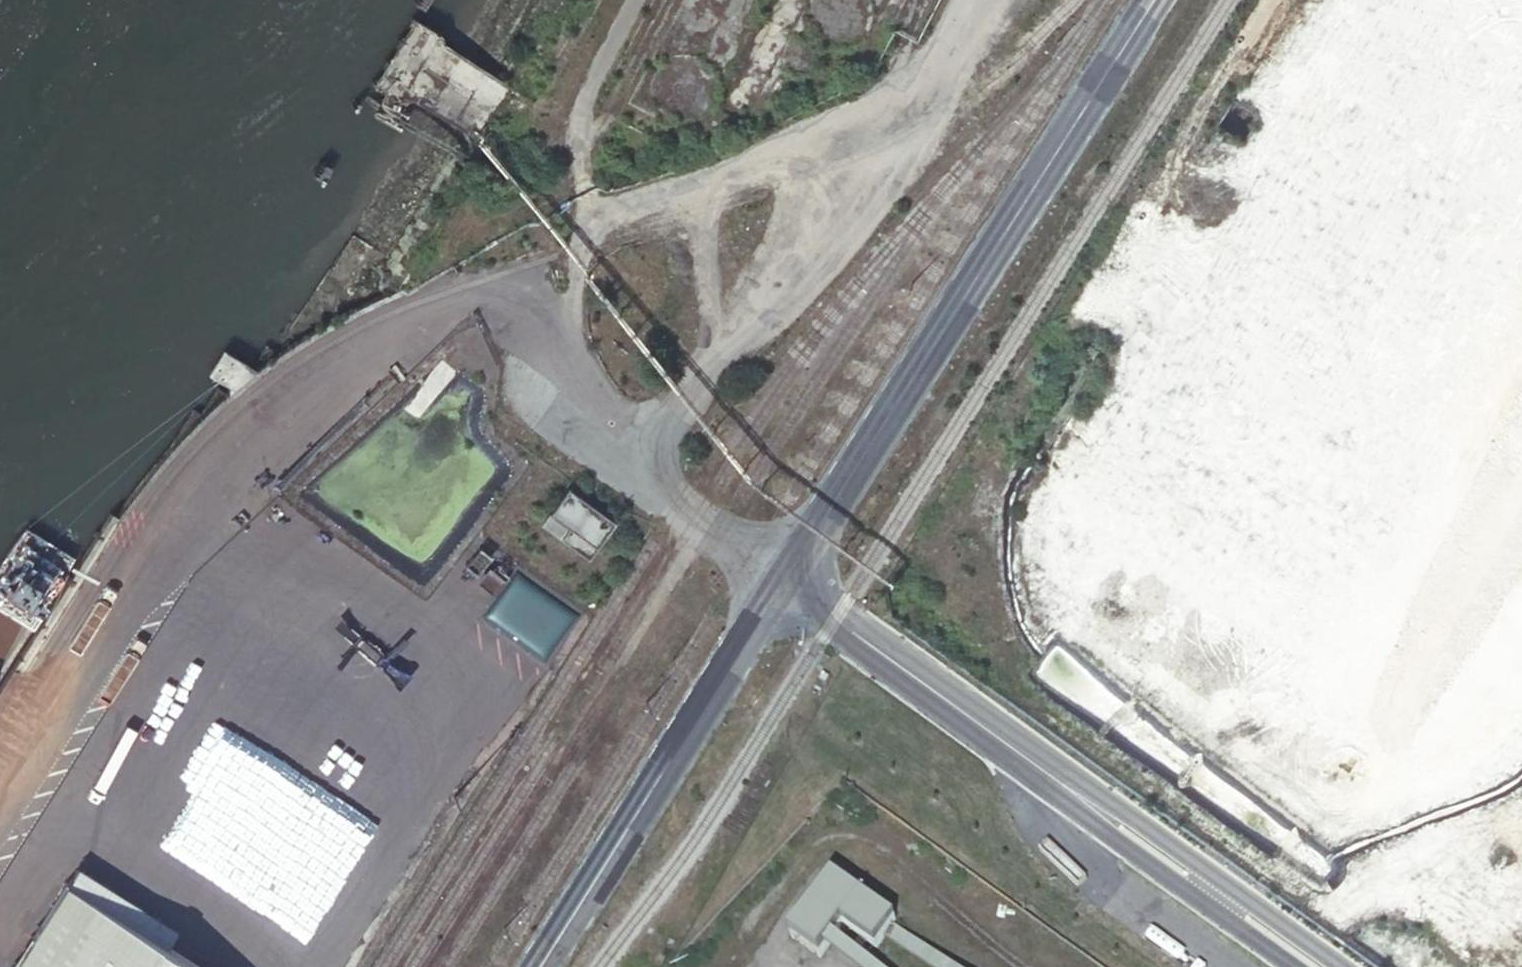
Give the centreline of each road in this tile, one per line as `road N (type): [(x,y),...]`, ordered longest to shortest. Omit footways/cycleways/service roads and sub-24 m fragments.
road 1 (tertiary): [(781,585),(1154,0)]
road 2 (unclassified): [(781,585),(1330,966)]
road 3 (tertiary): [(540,966),(781,585)]
road 4 (unclassified): [(586,444),(781,585)]

